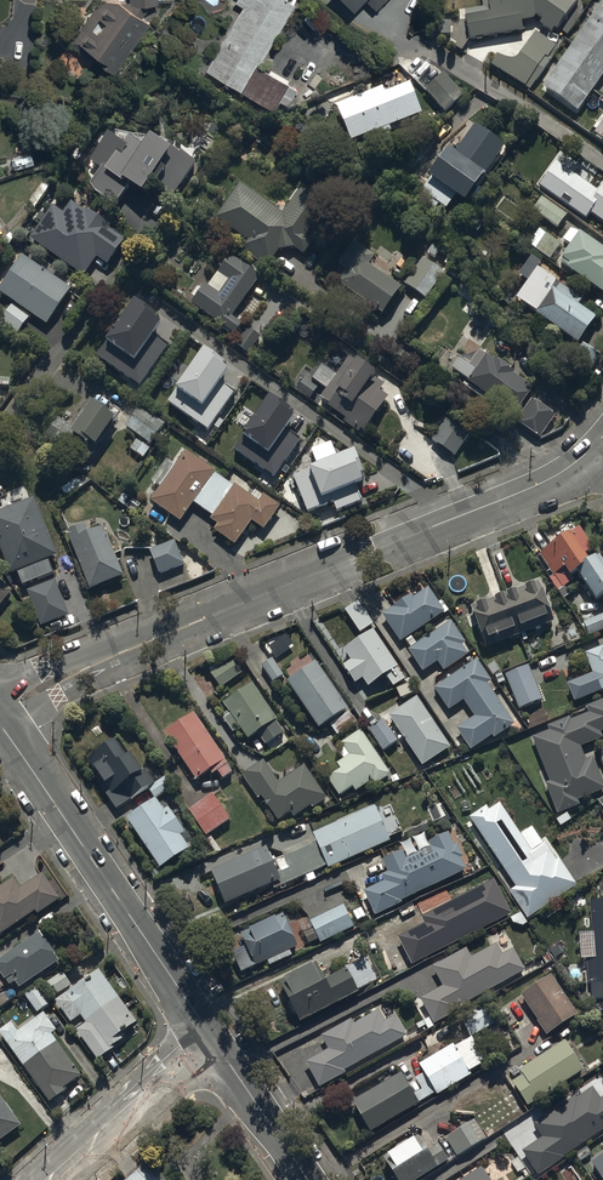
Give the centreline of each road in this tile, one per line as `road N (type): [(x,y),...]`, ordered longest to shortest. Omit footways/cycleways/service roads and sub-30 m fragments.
road 1 (tertiary): [(0,712),(53,679),(528,490),(595,448)]
road 2 (tertiary): [(0,721),(212,1037)]
road 3 (residential): [(212,1037),(53,1179)]
road 4 (tertiary): [(212,1037),(308,1179)]

